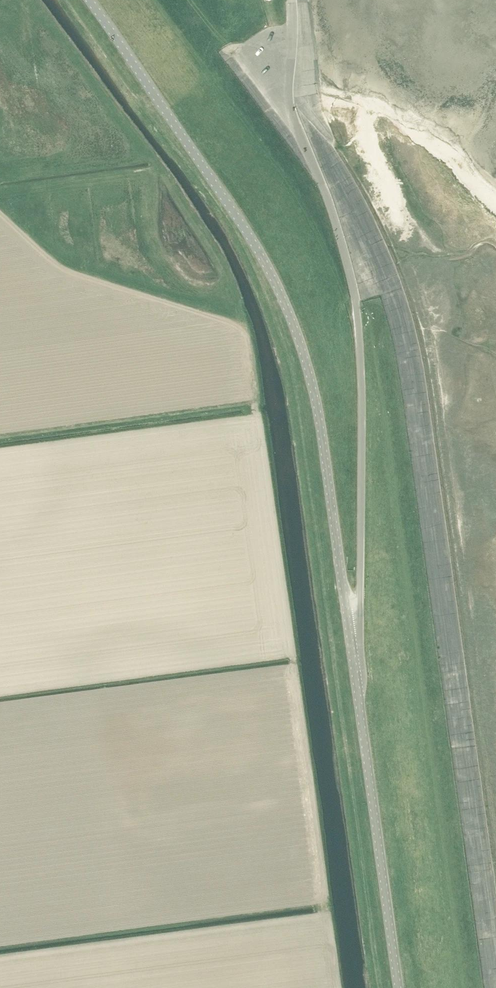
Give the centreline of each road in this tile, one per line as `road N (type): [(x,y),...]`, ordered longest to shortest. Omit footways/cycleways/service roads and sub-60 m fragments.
road 1 (unclassified): [(357,670),(318,415),(293,322),(243,226),(87,0)]
road 2 (unclassified): [(357,670),(356,306),(332,210),(292,106),(293,0)]
road 3 (unclassified): [(399,987),(357,670)]

